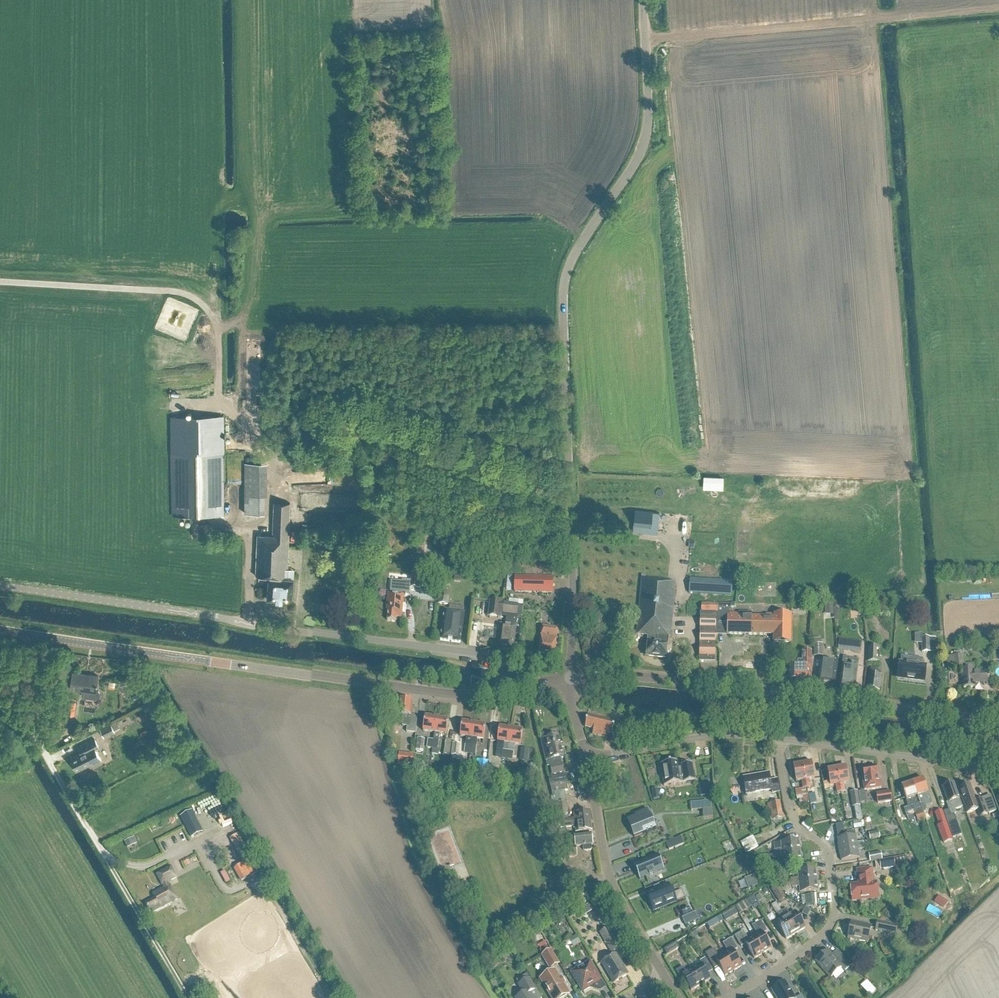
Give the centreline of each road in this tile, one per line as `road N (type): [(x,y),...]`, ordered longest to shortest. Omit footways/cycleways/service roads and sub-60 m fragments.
road 1 (tertiary): [(570,677),(564,283),(575,250),(646,140),(645,0)]
road 2 (unclassified): [(514,689),(493,657),(0,585)]
road 3 (tertiary): [(570,677),(671,679),(998,725)]
road 4 (track): [(0,669),(186,997)]
road 5 (residential): [(729,997),(799,955),(833,920),(828,855),(790,812),(780,740)]
road 6 (tertiary): [(208,660),(464,697),(514,689)]
road 7 (tertiary): [(664,976),(609,879),(587,760)]
road 8 (unclassified): [(998,770),(780,740)]
road 9 (tertiary): [(208,660),(0,630)]
road 10 (unclassified): [(587,760),(713,736),(780,740)]

